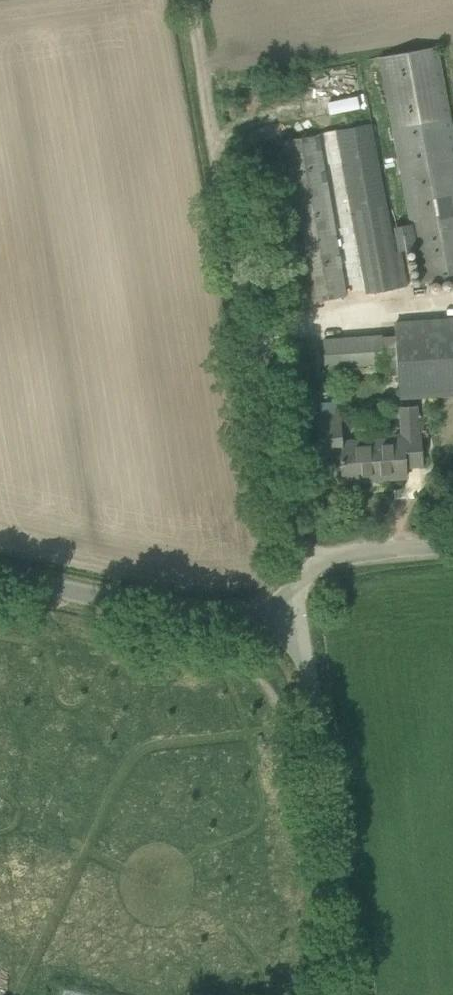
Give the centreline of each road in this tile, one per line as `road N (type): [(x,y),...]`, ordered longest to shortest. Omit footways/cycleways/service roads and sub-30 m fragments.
road 1 (track): [(196,0),(300,564),(312,566)]
road 2 (unclassified): [(359,994),(299,628)]
road 3 (unclassified): [(299,628),(263,628),(0,576)]
road 4 (unclassified): [(299,628),(295,594),(326,559),(452,545)]

